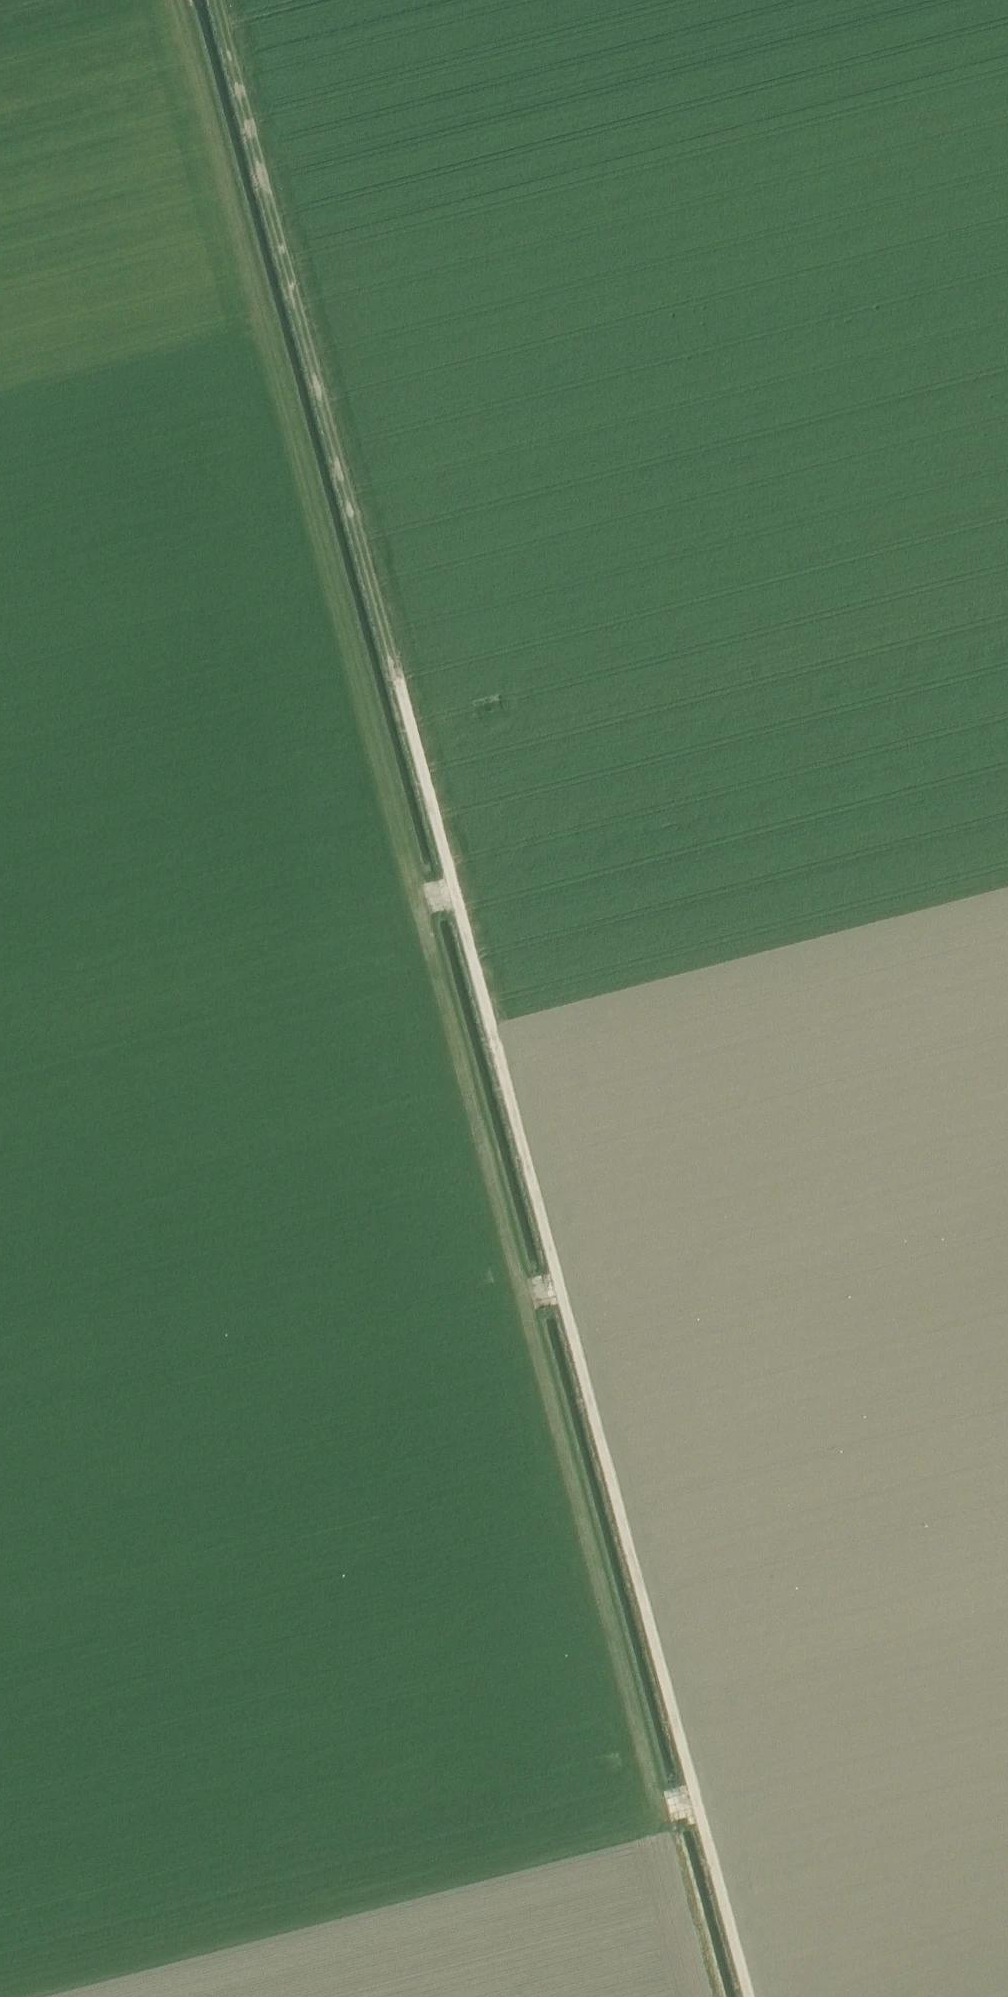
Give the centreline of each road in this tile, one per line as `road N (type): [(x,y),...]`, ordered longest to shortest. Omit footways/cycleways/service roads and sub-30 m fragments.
road 1 (unclassified): [(749,1996),(397,676)]

